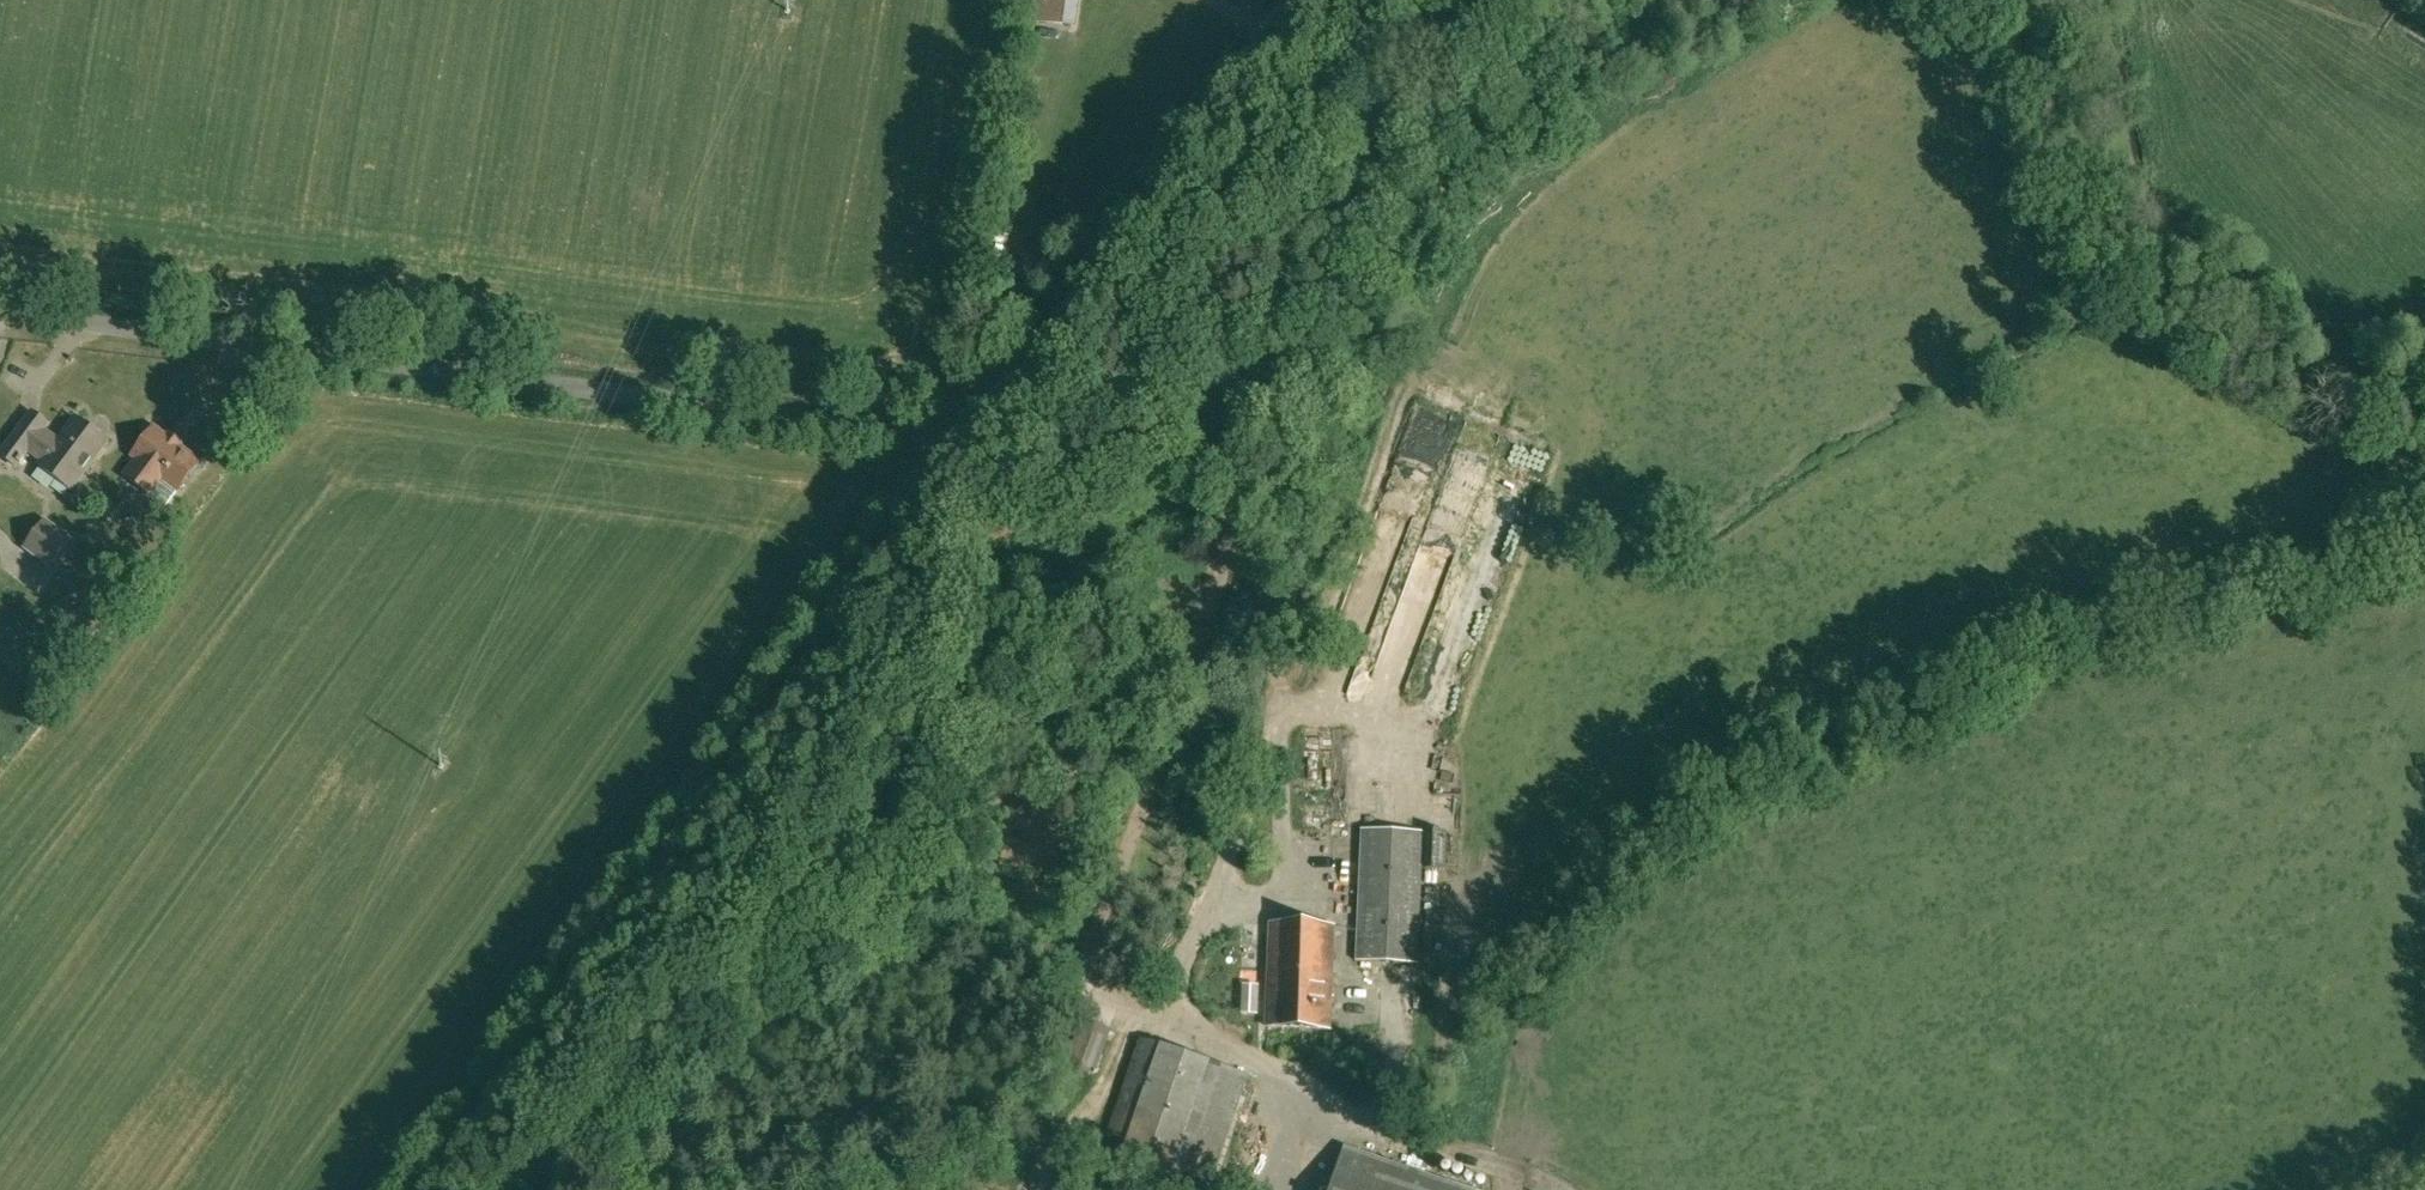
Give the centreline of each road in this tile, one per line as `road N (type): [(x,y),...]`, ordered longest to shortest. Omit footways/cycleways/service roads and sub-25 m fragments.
road 1 (unclassified): [(0,319),(972,440)]
road 2 (unclassified): [(434,1189),(972,440)]
road 3 (unclassified): [(972,440),(1291,0)]

